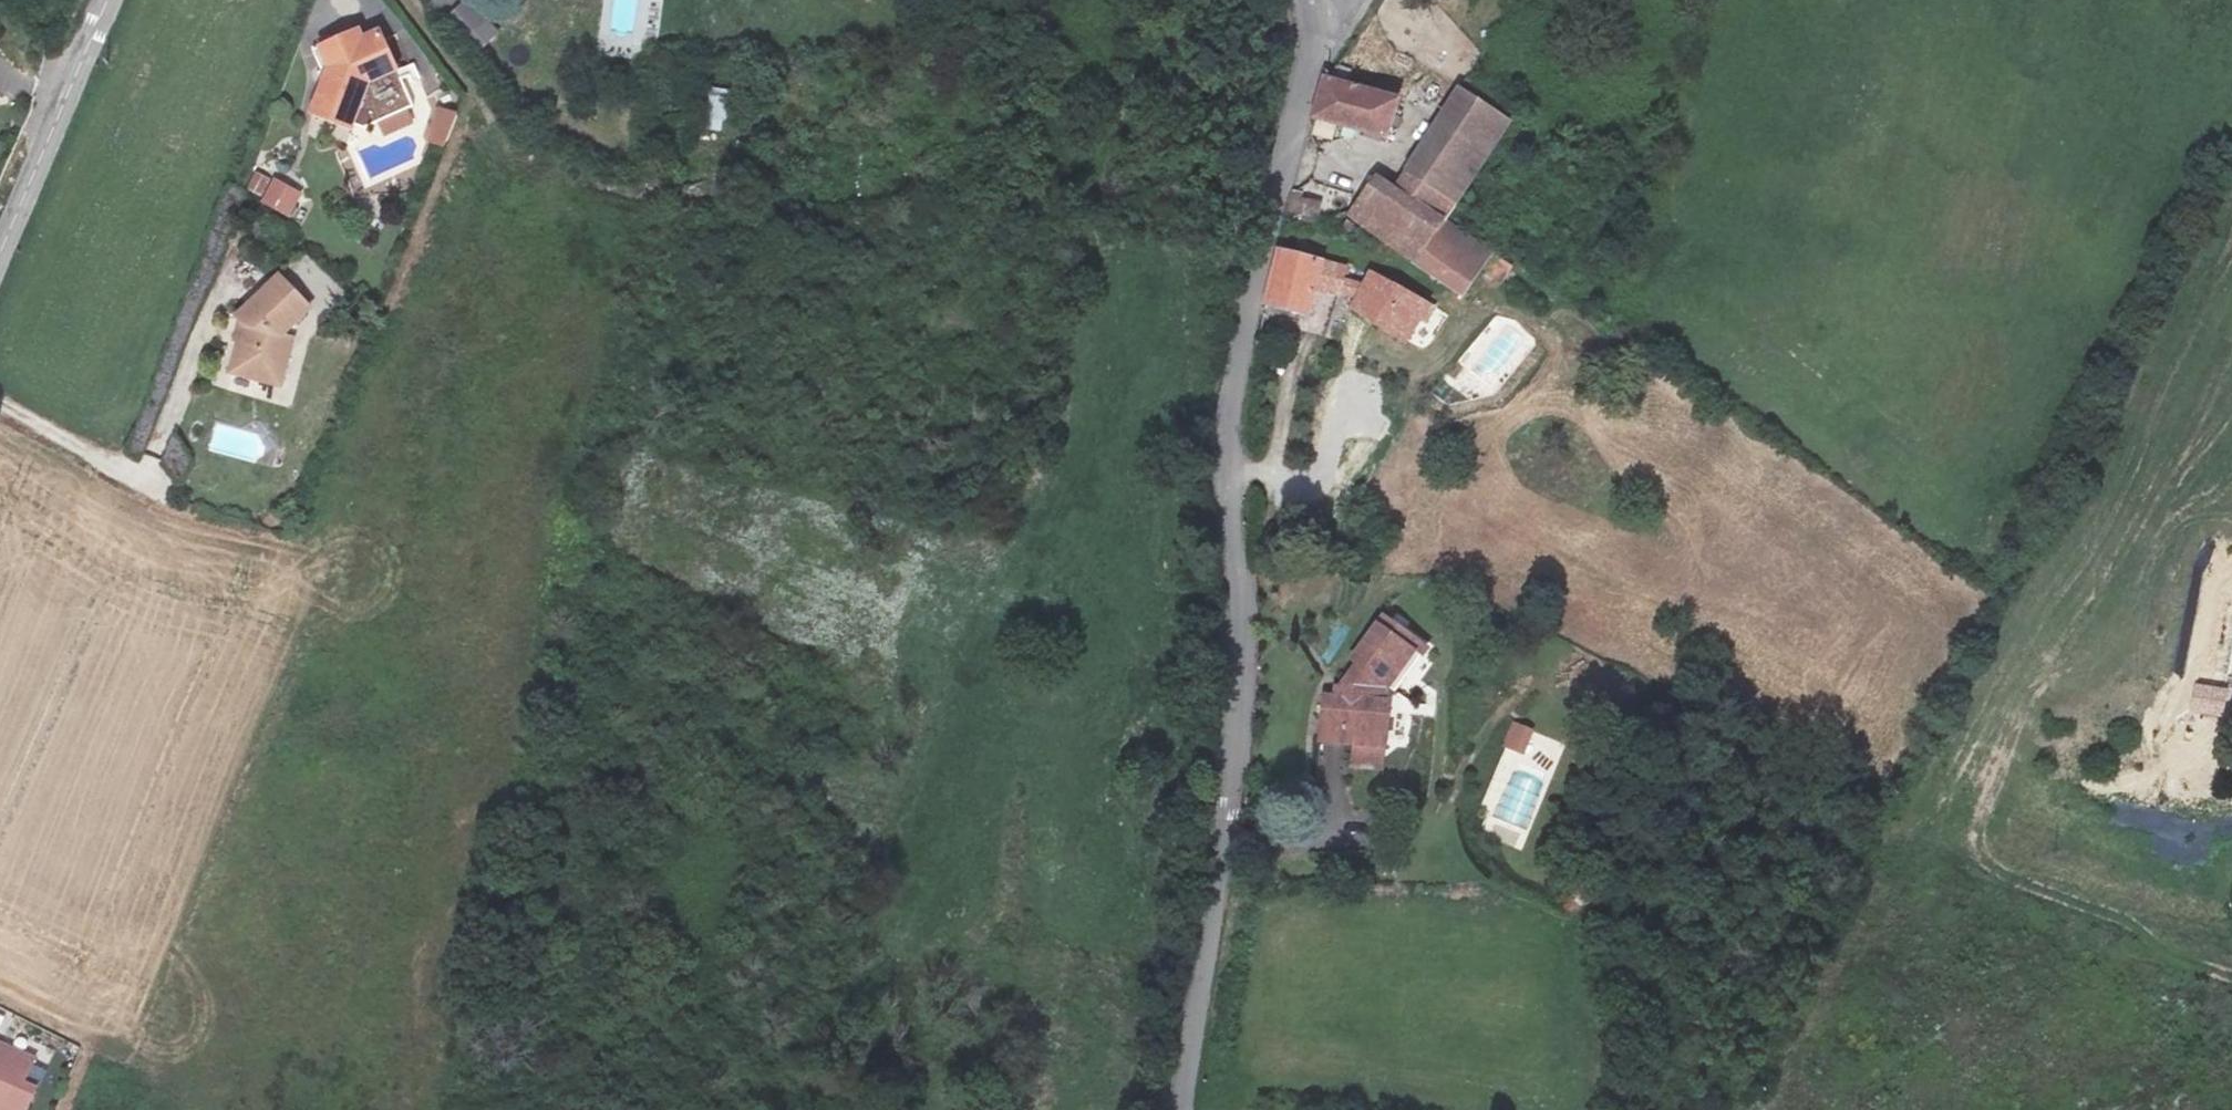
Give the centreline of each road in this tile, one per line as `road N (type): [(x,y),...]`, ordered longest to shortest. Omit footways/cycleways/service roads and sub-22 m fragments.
road 1 (unclassified): [(1182,1109),(1244,744),(1246,533),(1233,437),(1244,288),(1353,3)]
road 2 (unclassified): [(109,0),(0,260)]

